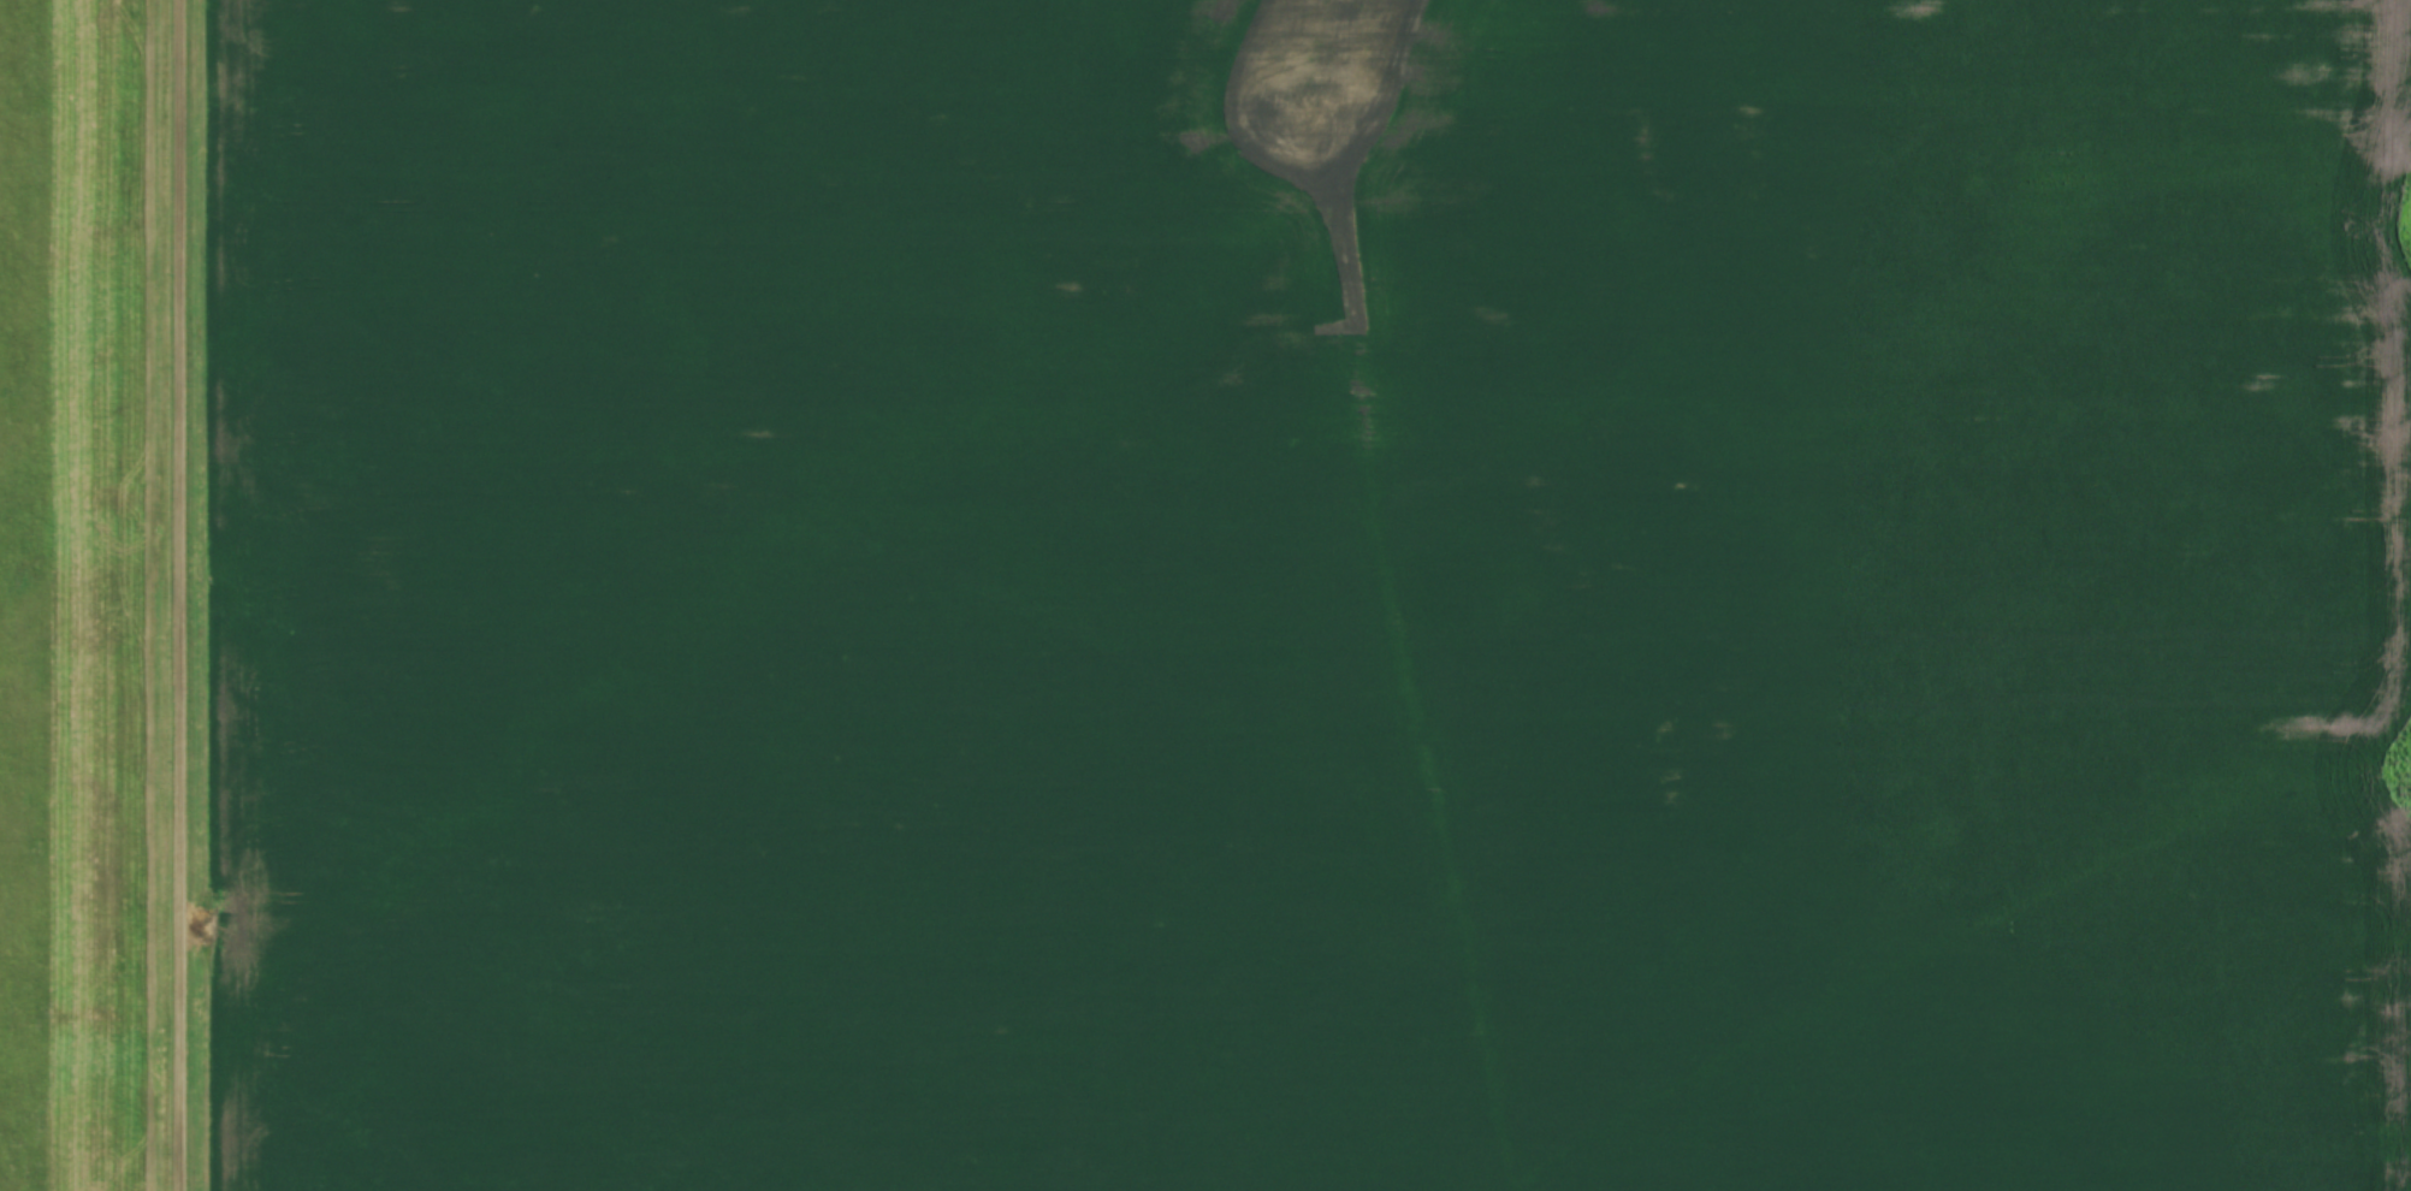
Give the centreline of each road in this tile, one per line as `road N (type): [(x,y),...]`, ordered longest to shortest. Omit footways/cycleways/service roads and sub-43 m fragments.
road 1 (residential): [(163,1190),(170,0)]

